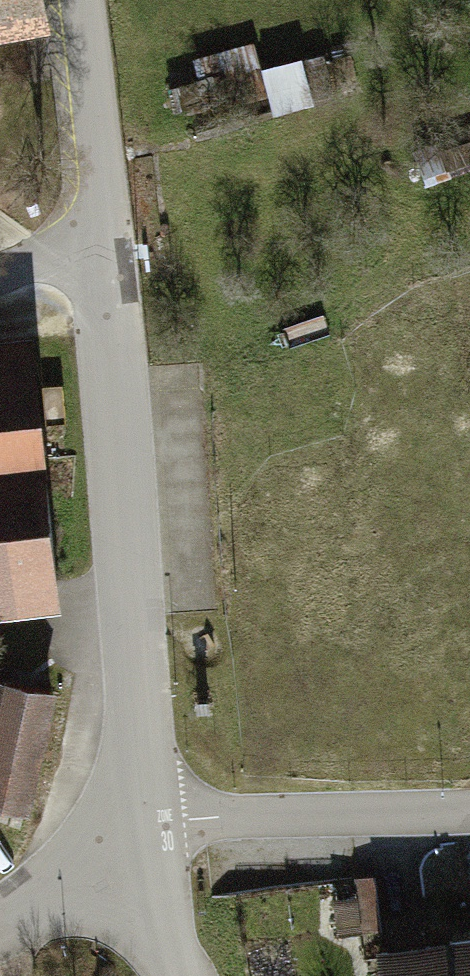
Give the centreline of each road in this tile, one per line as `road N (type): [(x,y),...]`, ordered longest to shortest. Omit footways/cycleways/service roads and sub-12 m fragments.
road 1 (tertiary): [(109,227),(150,715),(147,827)]
road 2 (unclassified): [(147,827),(469,809)]
road 3 (tertiary): [(81,0),(109,227)]
road 4 (residential): [(0,914),(147,827)]
road 5 (tertiary): [(147,827),(181,975)]

